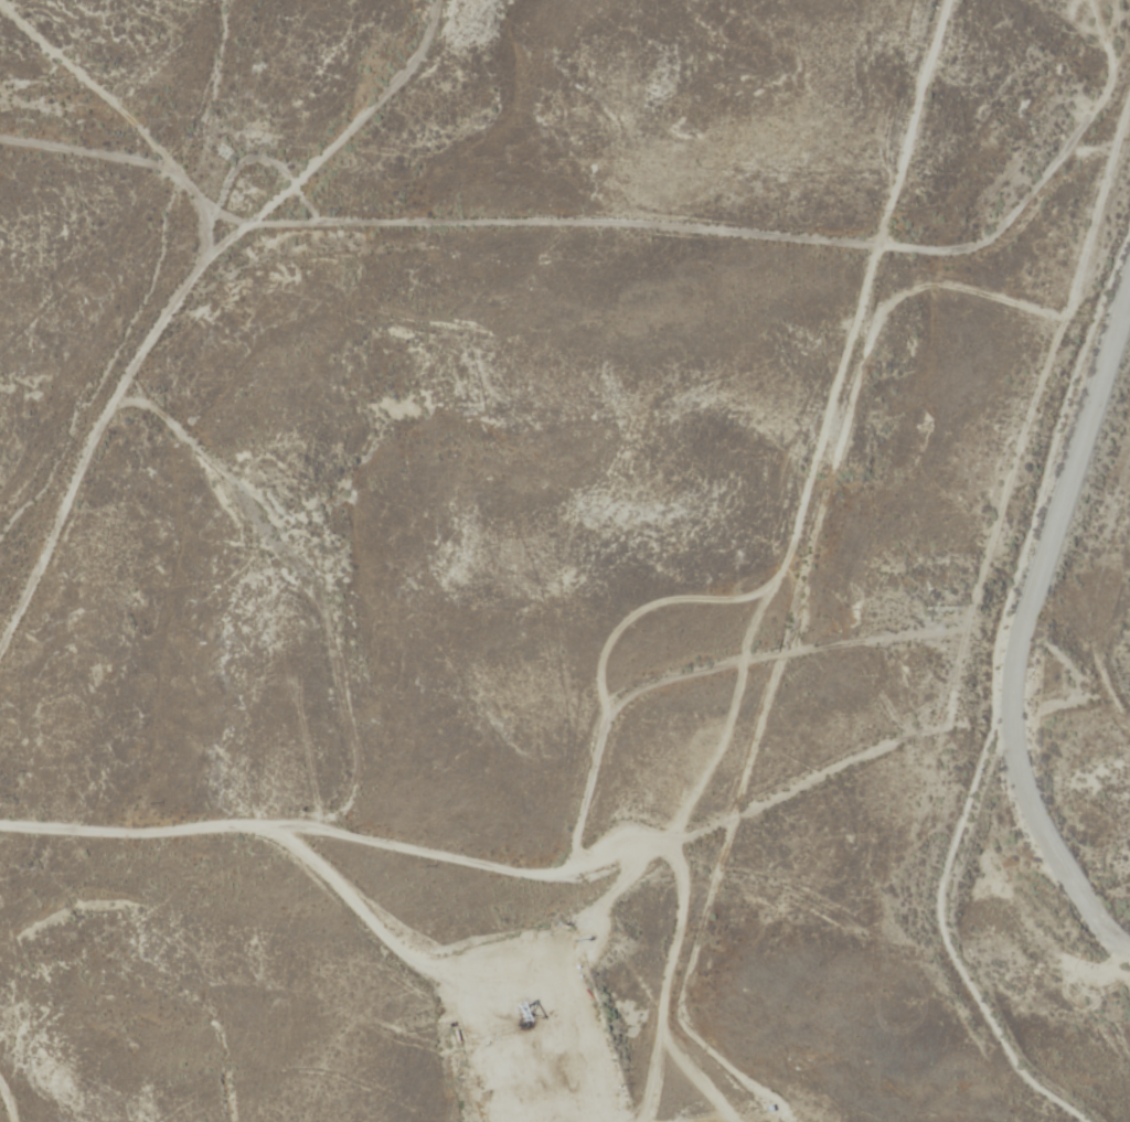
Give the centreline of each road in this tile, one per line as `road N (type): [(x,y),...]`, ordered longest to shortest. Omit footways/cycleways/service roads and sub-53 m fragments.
road 1 (track): [(169,435),(221,452),(341,626),(364,694),(370,844),(393,912),(468,982),(554,987),(605,971),(651,918),(568,874),(605,706),(599,663),(623,622),(651,608),(750,592),(786,566),(948,0)]
road 2 (track): [(1047,172),(972,249),(877,249),(381,222),(198,175),(0,168)]
road 3 (track): [(0,809),(370,844),(568,874),(961,751),(1009,717)]
road 4 (track): [(478,0),(427,89),(296,147),(181,361),(169,435),(0,744)]
road 5 (residential): [(1129,261),(1019,627),(1009,717)]
road 6 (track): [(1102,1121),(939,906),(1009,717)]
road 7 (residential): [(1009,717),(1038,816),(1072,883),(1106,936),(1129,954)]

